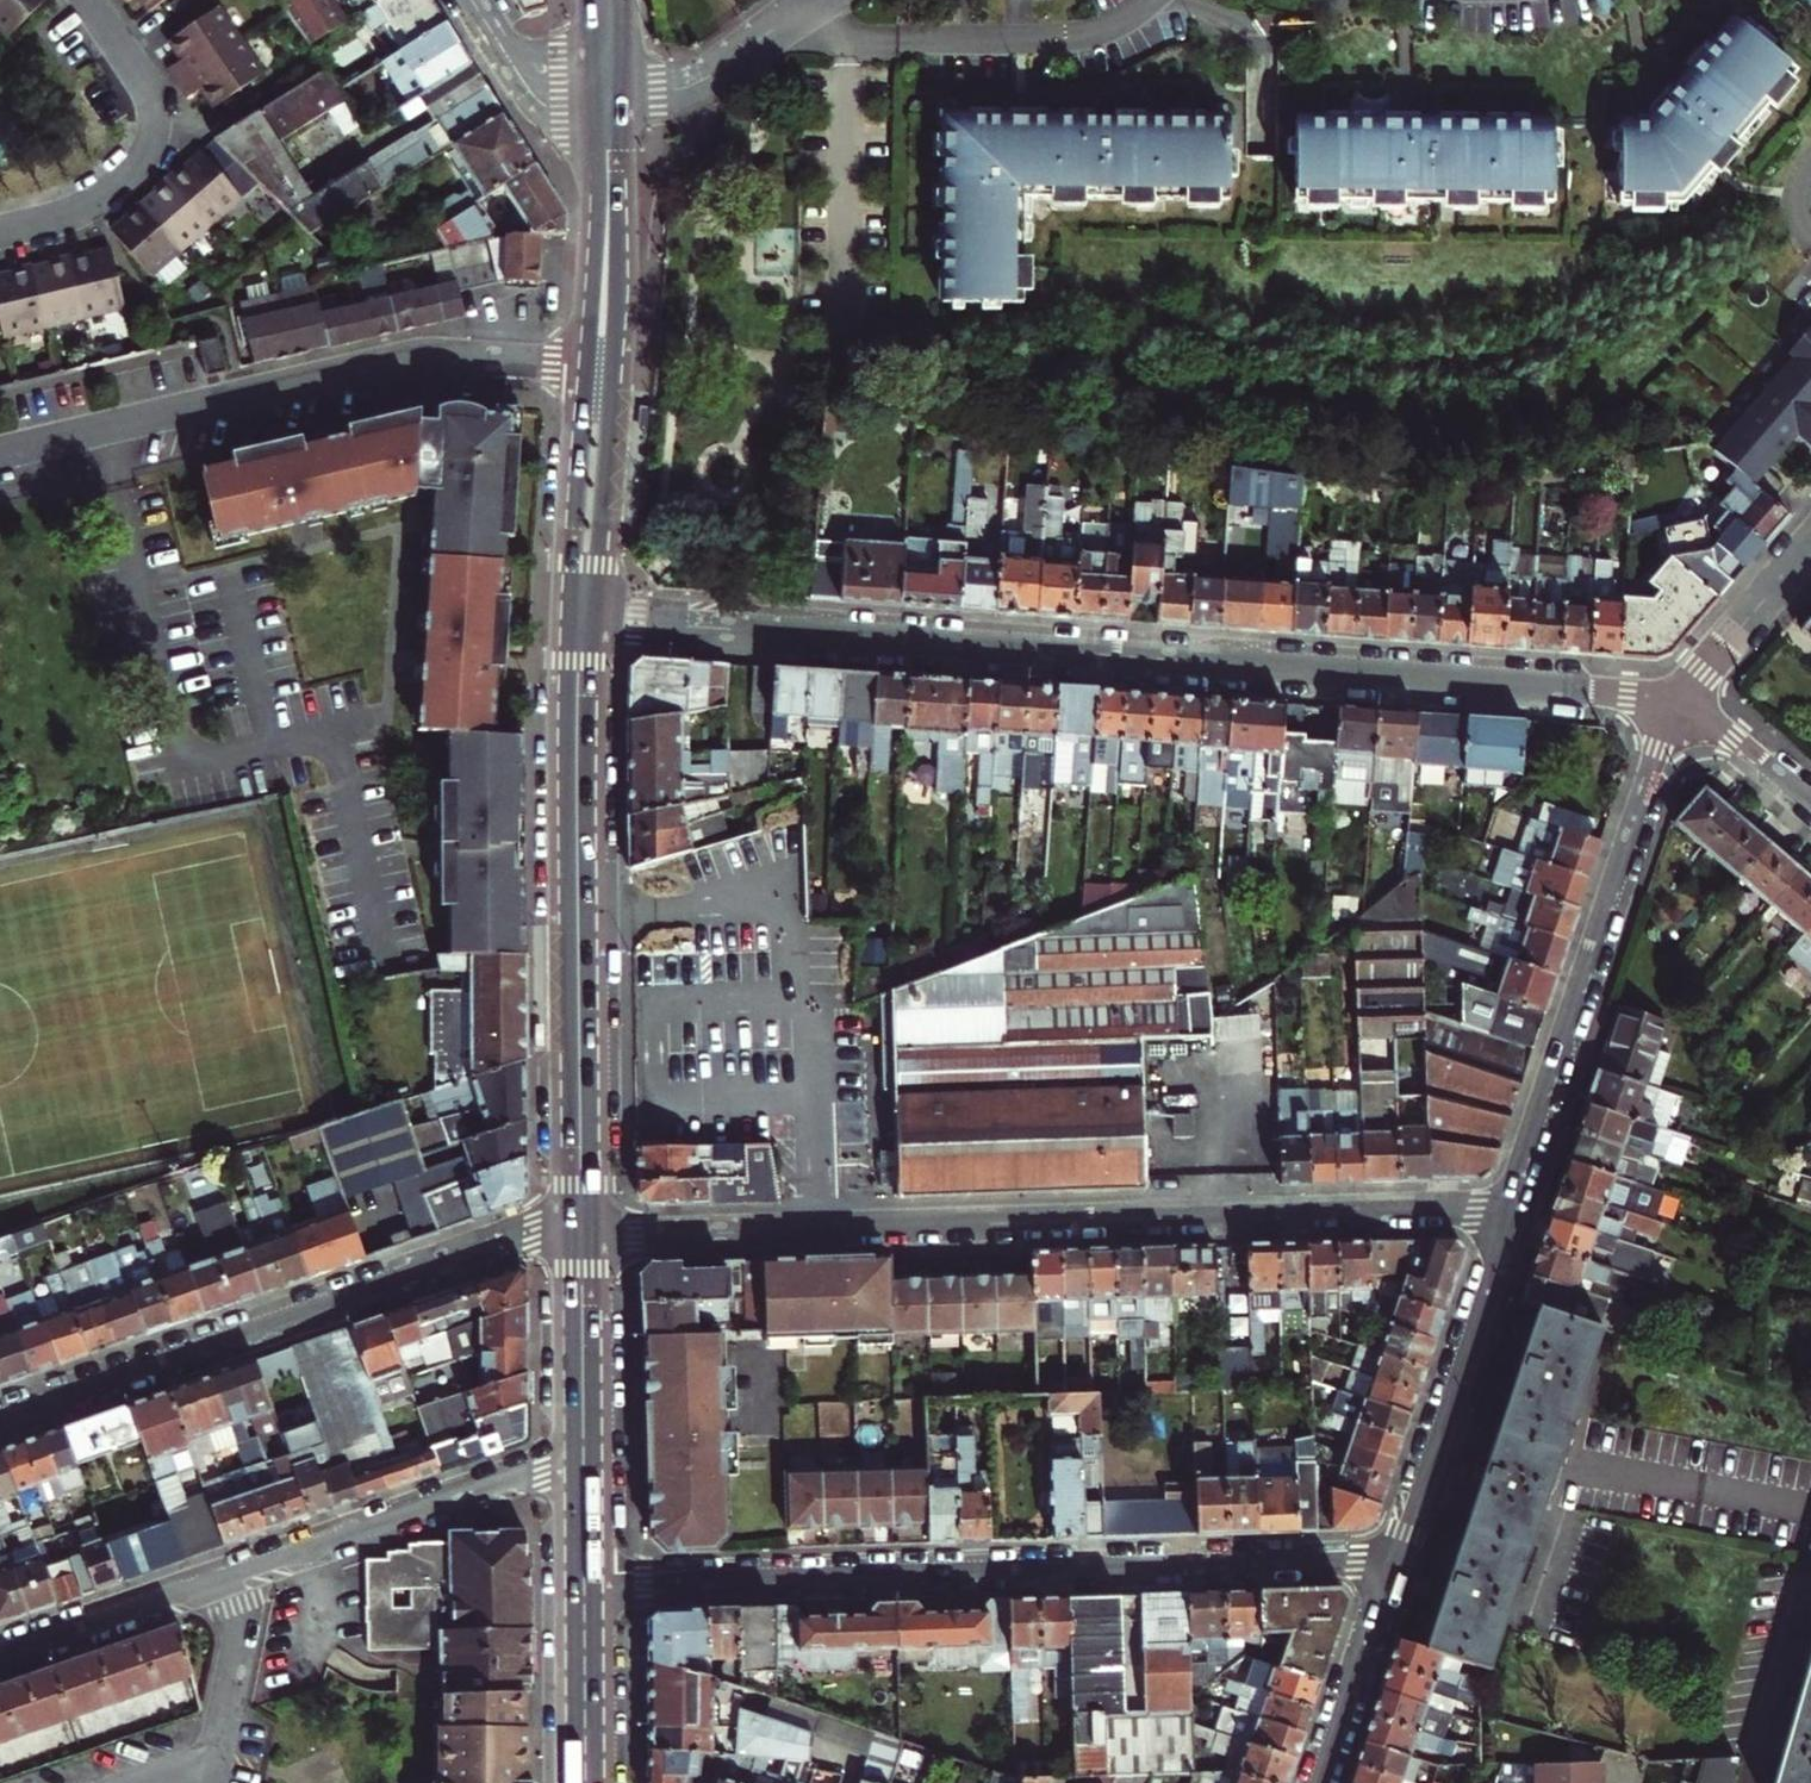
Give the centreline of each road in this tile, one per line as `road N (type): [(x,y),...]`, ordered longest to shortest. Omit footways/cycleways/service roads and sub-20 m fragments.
road 1 (residential): [(592,620),(1619,694),(1679,706)]
road 2 (residential): [(1509,1204),(581,1235)]
road 3 (residential): [(584,1584),(1394,1554)]
road 4 (residential): [(0,1420),(494,1244),(581,1235)]
road 5 (residential): [(586,366),(416,358),(0,452)]
road 6 (residential): [(622,96),(695,82),(791,13),(851,37),(1047,37),(1096,31),(1149,0)]
road 7 (residential): [(1679,706),(1509,1204)]
road 8 (primary): [(576,742),(581,1235)]
road 9 (residential): [(583,1470),(497,1481),(228,1579)]
road 10 (residential): [(1509,1204),(1394,1554)]
road 11 (residential): [(89,0),(149,90),(150,145),(111,189),(0,228)]
road 12 (primary): [(614,369),(621,111)]
road 13 (residential): [(147,1782),(218,1758),(240,1606),(228,1579)]
road 14 (primary): [(596,111),(586,366)]
road 15 (primary): [(586,366),(572,619)]
road 16 (primary): [(592,620),(614,369)]
road 17 (residential): [(228,1579),(0,1656)]
road 18 (residential): [(1394,1554),(1321,1782)]
road 19 (primary): [(581,1235),(583,1470)]
road 20 (residential): [(1679,706),(1810,547)]
road 21 (primary): [(584,1584),(585,1782)]
road 22 (residential): [(1810,803),(1733,737),(1679,706)]
road 23 (residential): [(596,111),(543,104),(489,27)]
road 24 (primary): [(572,619),(576,742)]
road 25 (primary): [(576,742),(592,620)]
road 26 (residential): [(591,25),(573,46),(548,53),(508,44),(489,27)]

